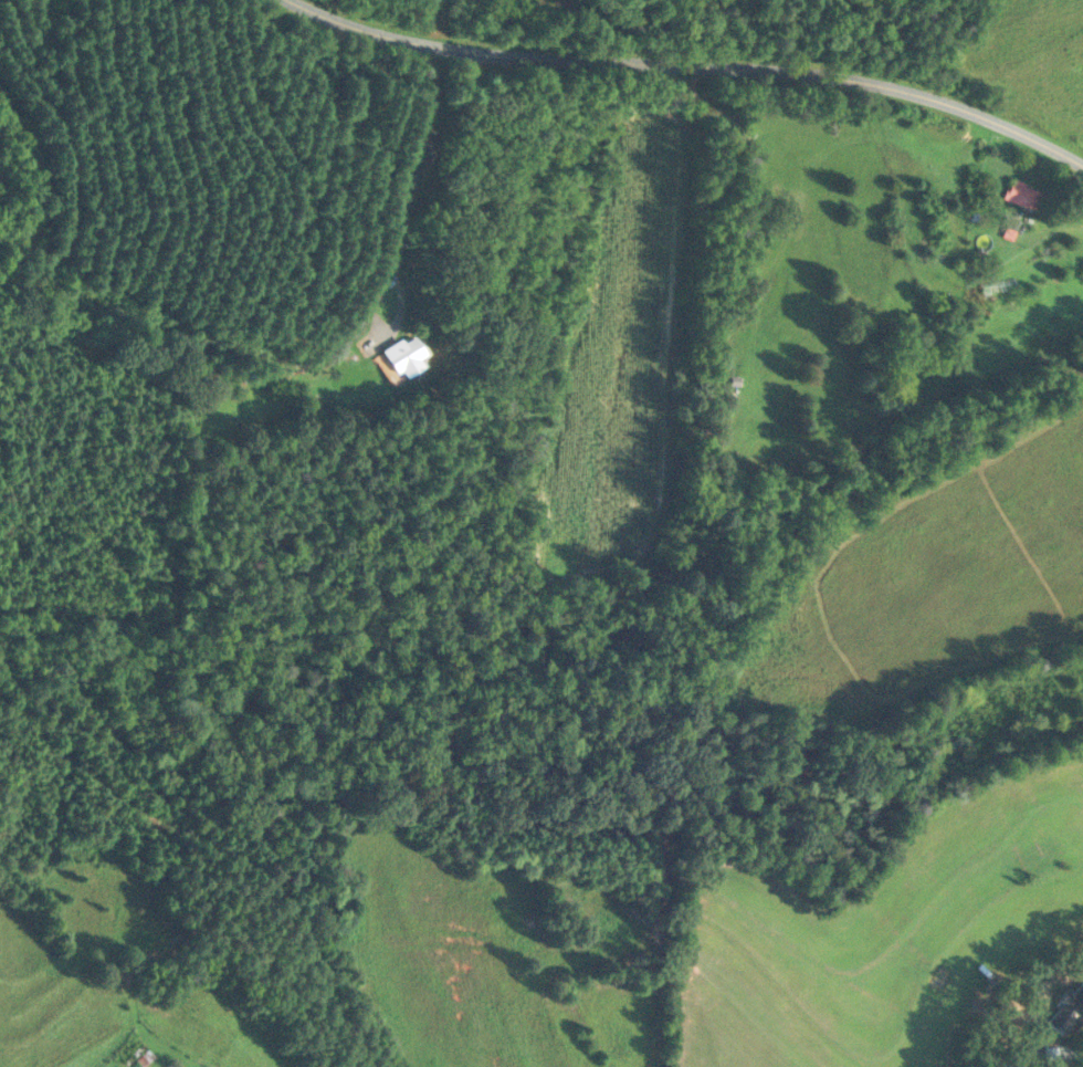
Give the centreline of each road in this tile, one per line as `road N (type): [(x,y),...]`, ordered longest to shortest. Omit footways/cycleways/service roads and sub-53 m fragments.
road 1 (residential): [(1082,162),(922,92),(872,79),(469,54),(299,0)]

